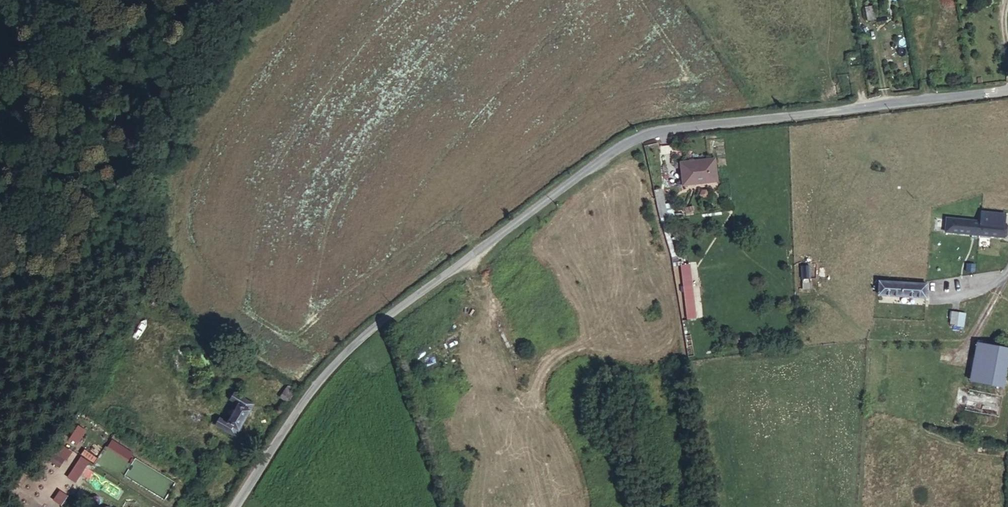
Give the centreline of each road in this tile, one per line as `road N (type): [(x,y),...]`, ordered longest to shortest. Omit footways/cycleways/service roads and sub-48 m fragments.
road 1 (unclassified): [(1007,89),(667,126),(628,138),(371,323),(297,403),(228,506)]

